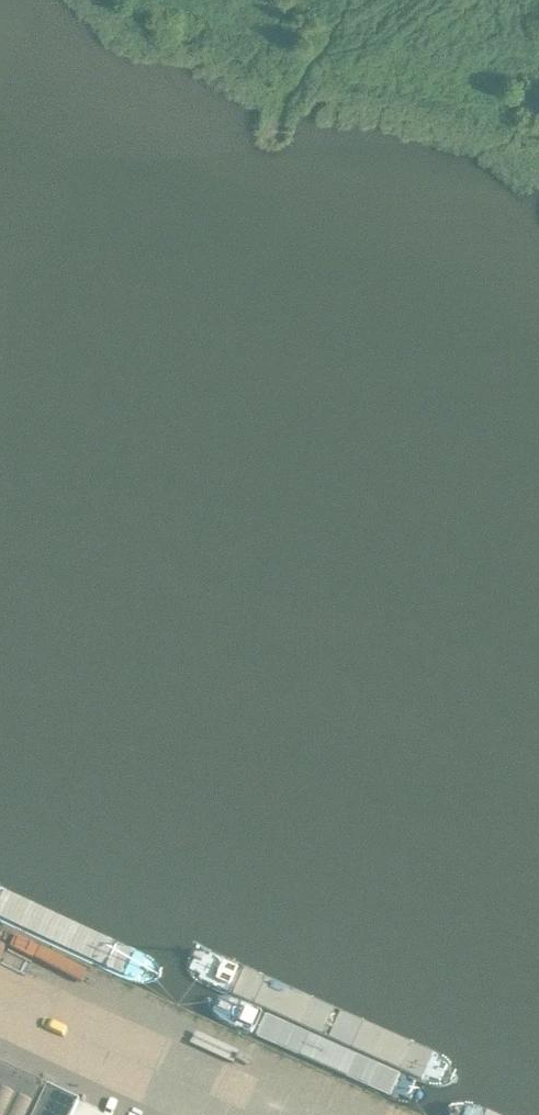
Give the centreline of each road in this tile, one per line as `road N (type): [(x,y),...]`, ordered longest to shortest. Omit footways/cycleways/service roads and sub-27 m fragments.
road 1 (unclassified): [(206,1114),(0,1020)]

